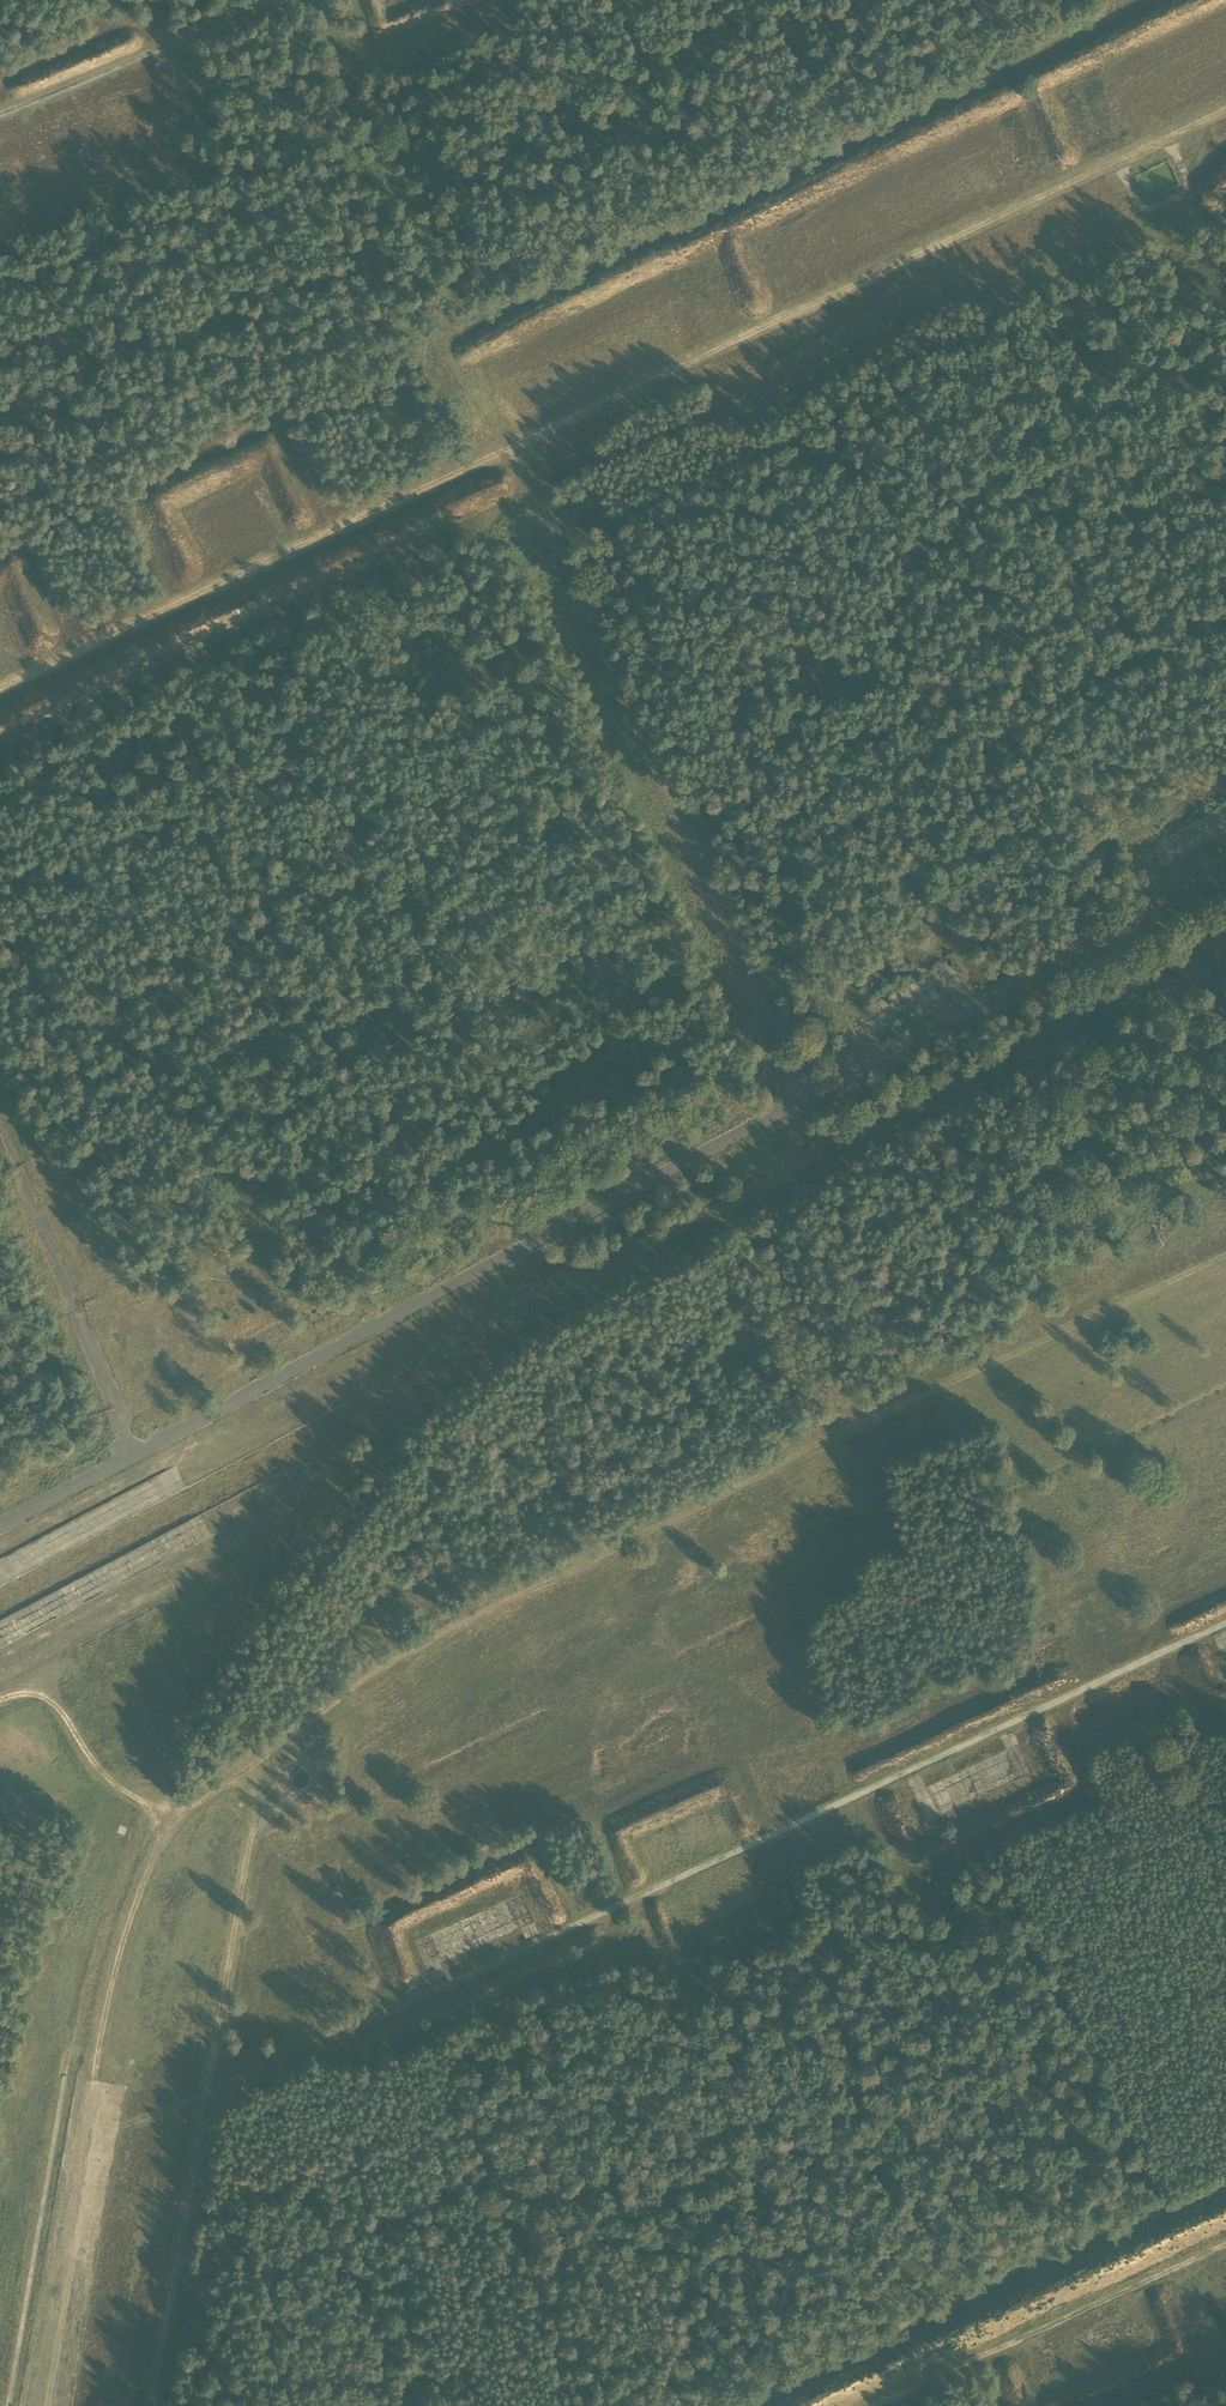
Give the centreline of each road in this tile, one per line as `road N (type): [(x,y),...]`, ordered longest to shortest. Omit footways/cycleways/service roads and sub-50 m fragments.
road 1 (track): [(0,687),(1225,108)]
road 2 (track): [(85,2142),(1225,1625)]
road 3 (track): [(133,1457),(1225,876)]
road 4 (track): [(1225,1260),(800,1454),(412,1649),(267,1757),(256,1795)]
road 5 (track): [(804,1100),(510,447)]
road 6 (track): [(158,2405),(218,2088),(256,1795)]
road 7 (track): [(0,1708),(36,1689),(53,1694),(107,1779),(154,1803),(161,1835),(104,2012),(98,2064)]
road 8 (track): [(889,2405),(1225,2254)]
road 9 (track): [(133,1457),(128,1411),(0,1124)]
road 10 (track): [(40,2405),(98,2064)]
road 11 (track): [(287,0),(0,119)]
road 12 (track): [(133,1457),(0,1528)]
road 13 (track): [(154,1803),(189,1805),(267,1757)]

